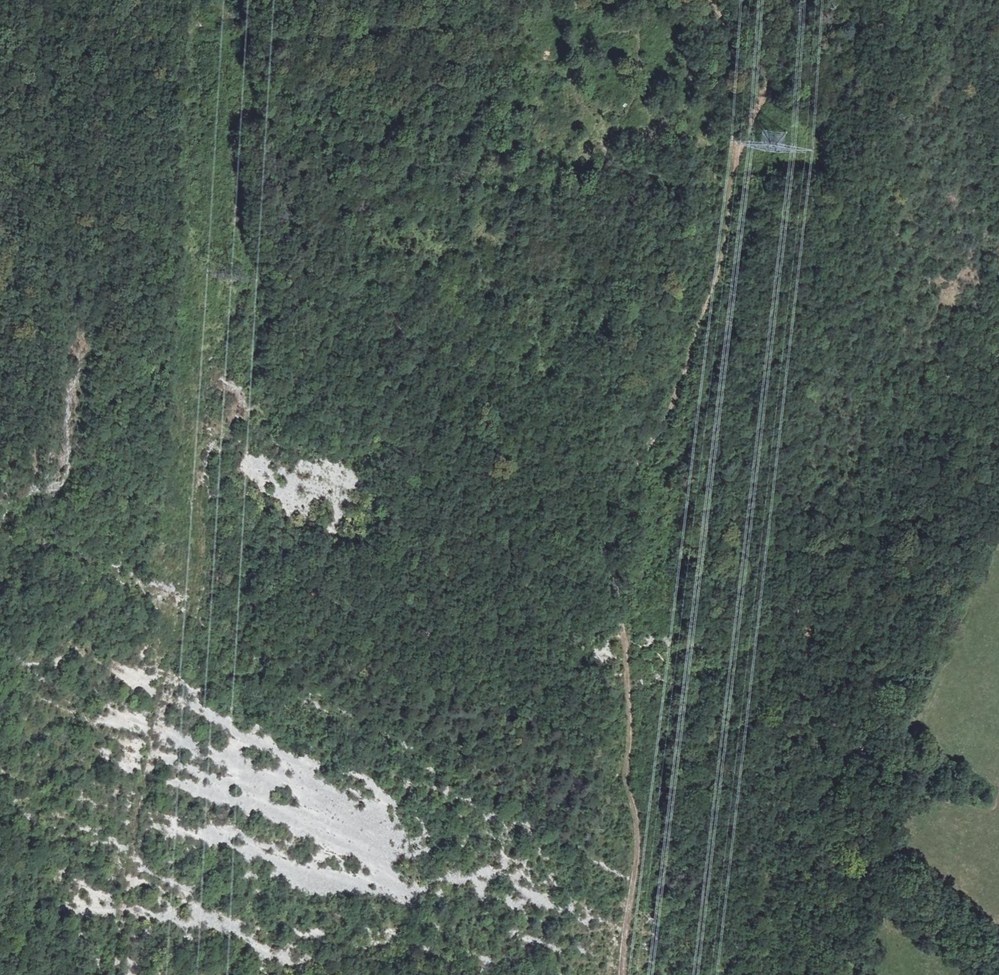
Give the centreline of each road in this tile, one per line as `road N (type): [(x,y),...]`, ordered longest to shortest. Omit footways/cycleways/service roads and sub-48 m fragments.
road 1 (track): [(689,0),(703,21),(709,73),(732,113),(725,220),(694,342),(615,529),(632,662),(628,751),(641,822),(622,974)]
road 2 (track): [(998,463),(927,523),(845,742),(789,790),(739,853),(693,974)]
road 3 (track): [(845,742),(826,798),(805,974)]

